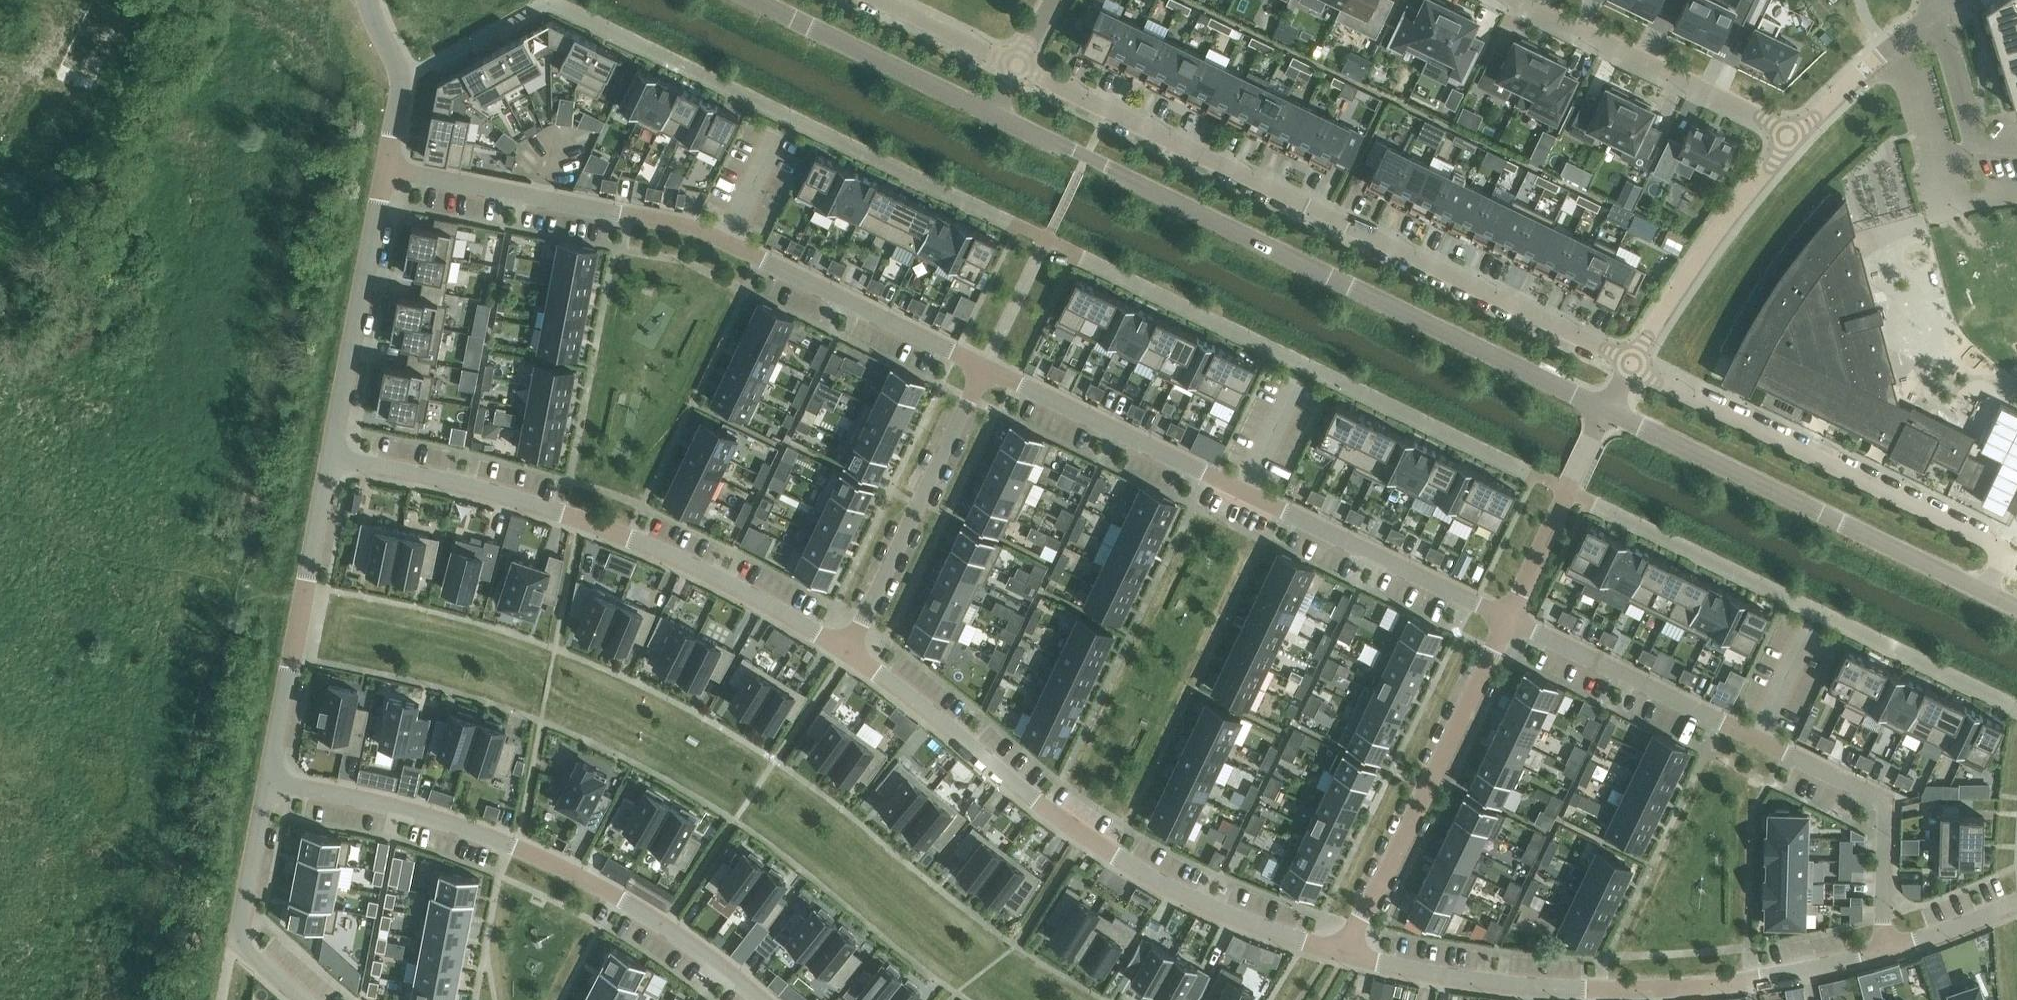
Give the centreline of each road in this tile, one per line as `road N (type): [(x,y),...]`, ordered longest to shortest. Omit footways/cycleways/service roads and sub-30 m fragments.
road 1 (residential): [(995,114),(1607,415)]
road 2 (residential): [(1631,368),(1020,67)]
road 3 (residential): [(984,368),(690,228),(386,170)]
road 4 (residential): [(1341,951),(1200,902),(1074,832),(846,653)]
road 5 (residential): [(1506,621),(984,368)]
road 6 (residential): [(1880,951),(1883,802),(1506,621)]
road 7 (residential): [(846,653),(680,564),(597,531),(461,486),(330,458)]
road 8 (residential): [(763,999),(631,905),(531,851),(462,824),(270,779)]
road 9 (residential): [(1880,951),(1752,979),(1611,988),(1434,976),(1341,951)]
road 10 (residential): [(1631,368),(2009,554),(1985,599)]
road 11 (residential): [(1607,415),(1985,599)]
road 12 (residential): [(1341,951),(1506,621)]
road 13 (residential): [(270,779),(330,458)]
road 14 (residential): [(984,368),(846,653)]
road 15 (residential): [(1510,0),(1790,140)]
road 16 (residential): [(330,458),(386,170)]
road 17 (residential): [(1631,368),(1706,249),(1790,140)]
road 18 (residential): [(745,0),(995,114)]
road 19 (residential): [(305,999),(236,940),(270,779)]
road 20 (residential): [(1506,621),(1607,415)]
road 21 (residential): [(1790,140),(1933,18)]
road 22 (residential): [(386,170),(404,79),(370,0)]
road 23 (residential): [(1933,18),(1975,141),(2016,145)]
road 24 (residential): [(1020,67),(880,0)]
road 25 (residential): [(2016,903),(1880,951)]

